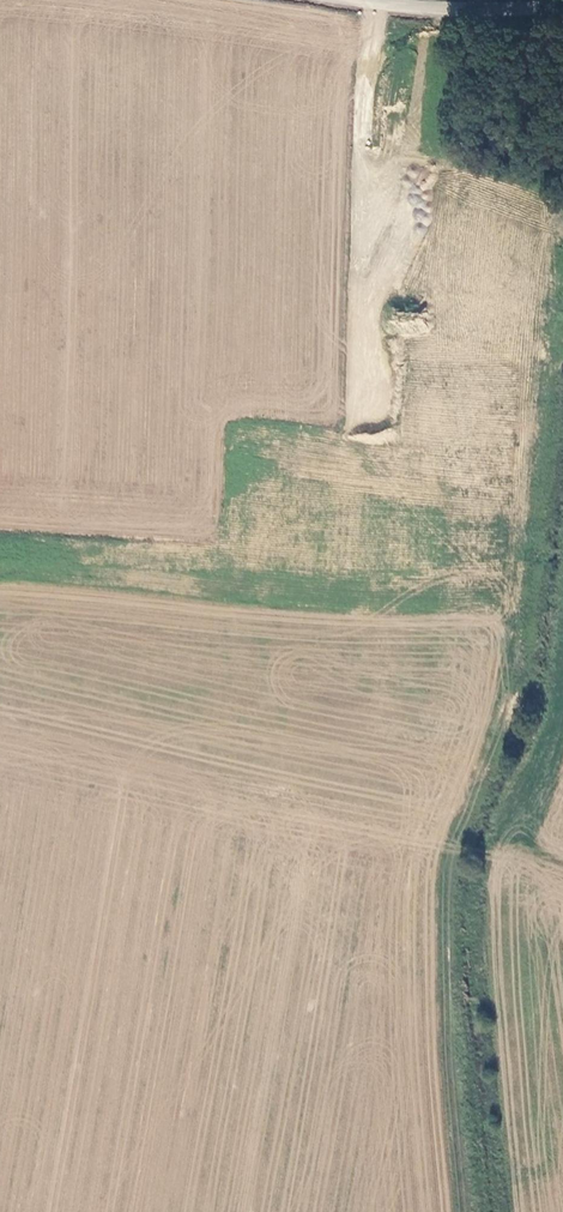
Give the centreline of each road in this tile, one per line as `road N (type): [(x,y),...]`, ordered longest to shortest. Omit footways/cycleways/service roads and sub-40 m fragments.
road 1 (unclassified): [(346,0),(432,10),(562,6)]

